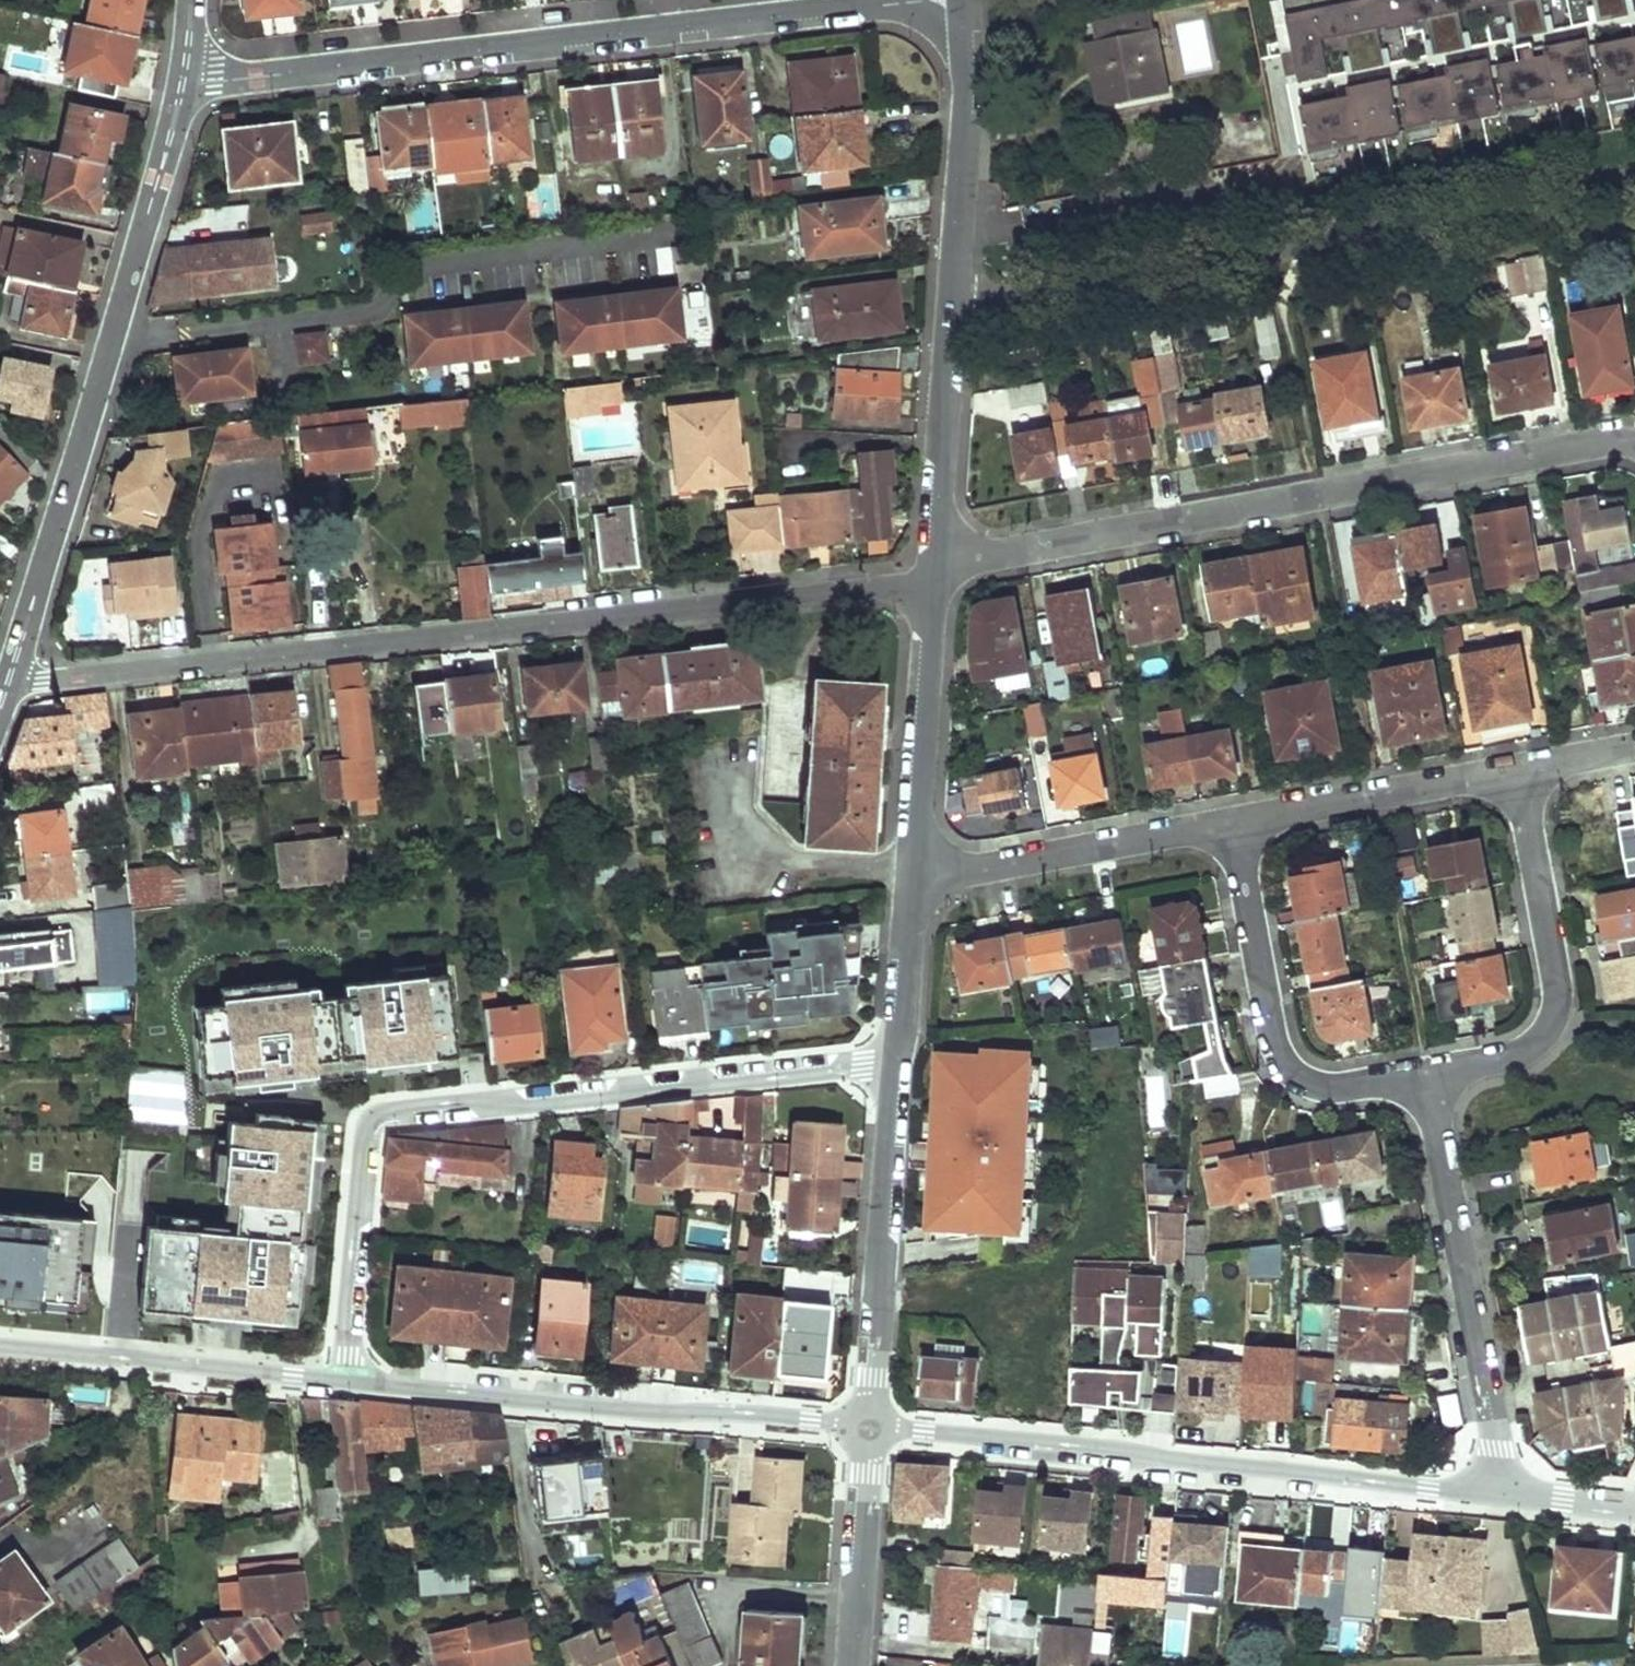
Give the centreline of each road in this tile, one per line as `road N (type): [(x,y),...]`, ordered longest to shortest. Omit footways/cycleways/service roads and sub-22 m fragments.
road 1 (residential): [(10,675),(75,678),(934,583)]
road 2 (residential): [(341,1380),(374,1124),(393,1115),(863,1062),(897,1065)]
road 3 (residential): [(184,78),(257,77),(924,0)]
road 4 (residential): [(936,559),(1020,551),(1588,441),(1634,444)]
road 5 (residential): [(1490,1494),(869,1429)]
road 6 (residential): [(10,675),(184,78)]
road 7 (residential): [(341,1380),(869,1429)]
road 8 (residential): [(957,243),(1238,193),(1295,173),(1273,65),(1288,62)]
road 9 (residential): [(1427,1074),(1494,1434),(1490,1494)]
road 10 (residential): [(1234,826),(1287,1067),(1328,1088),(1427,1074)]
road 11 (residential): [(1427,1074),(1531,1044),(1553,1006),(1523,769)]
road 12 (residential): [(869,1429),(897,1065)]
road 13 (residential): [(0,1345),(341,1380)]
road 14 (residential): [(1234,826),(972,870),(914,867)]
road 15 (residential): [(936,559),(957,243)]
road 16 (residential): [(1523,769),(1234,826)]
road 17 (residential): [(914,867),(934,583)]
road 18 (residential): [(957,243),(964,108),(958,0)]
road 19 (residential): [(852,1665),(869,1429)]
road 20 (residential): [(897,1065),(914,867)]
road 21 (residential): [(1490,1494),(1634,1508)]

